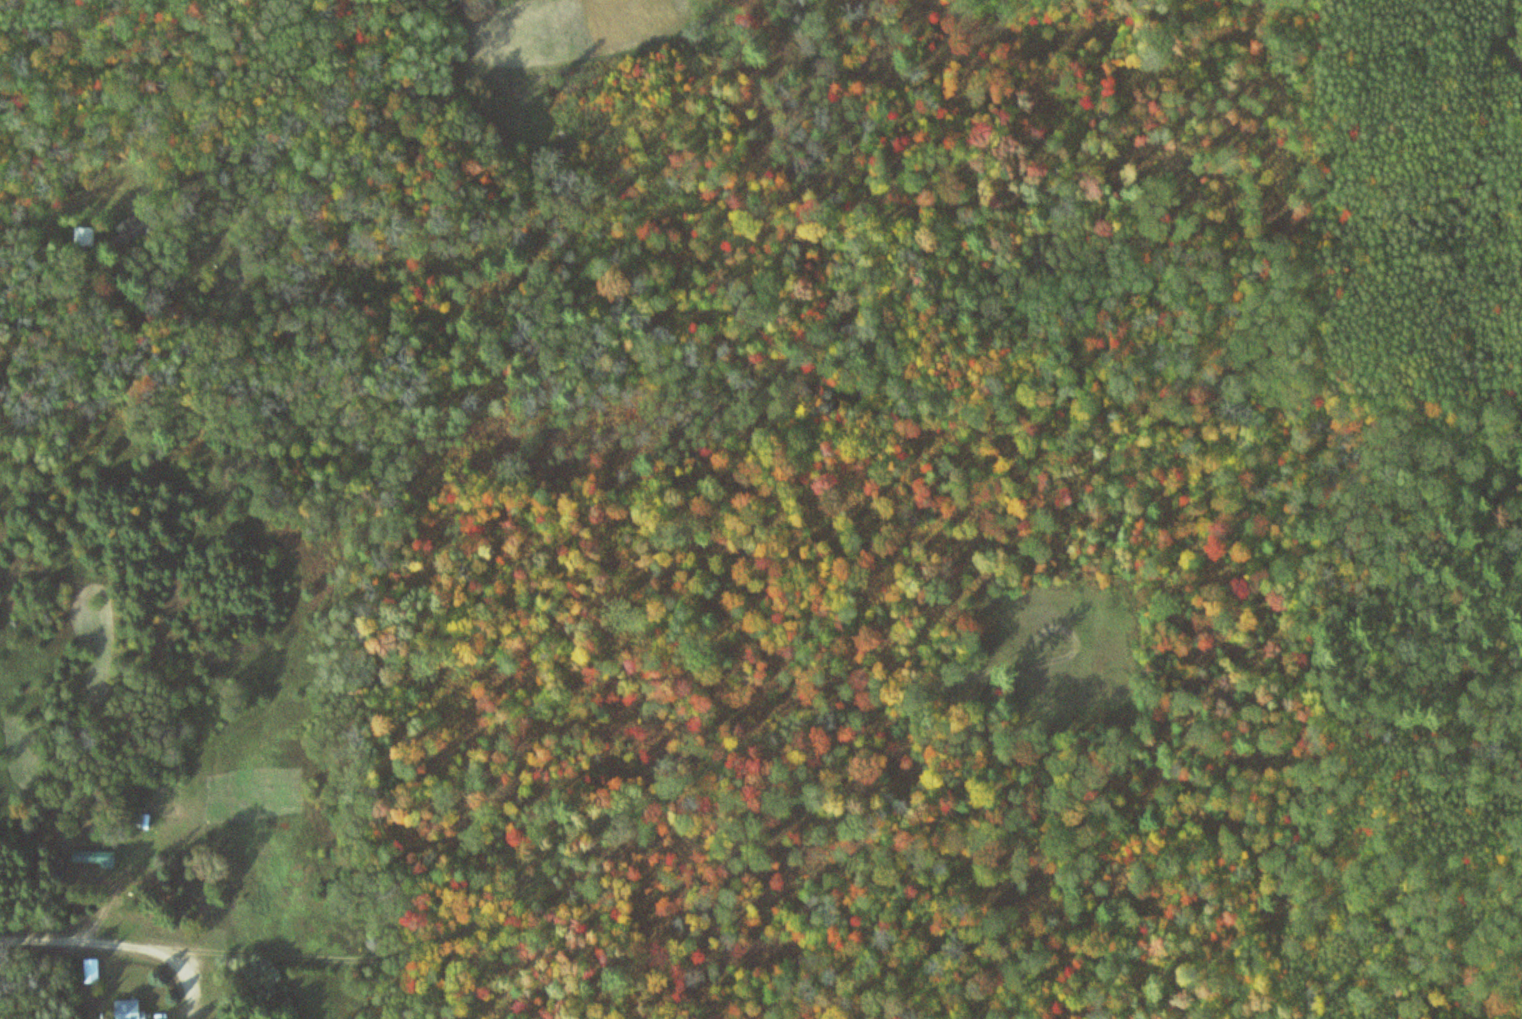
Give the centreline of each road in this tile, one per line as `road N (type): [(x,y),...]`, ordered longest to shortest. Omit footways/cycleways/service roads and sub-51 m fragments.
road 1 (track): [(554,0),(519,47),(511,115),(527,255),(501,274),(474,284),(247,184),(131,206),(27,243),(0,241)]
road 2 (residential): [(0,941),(178,956)]

